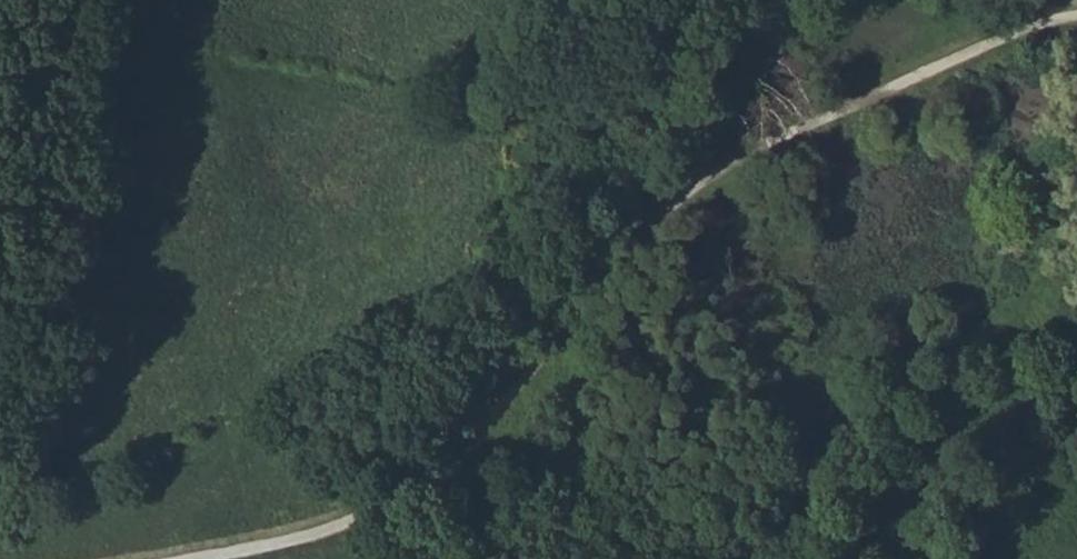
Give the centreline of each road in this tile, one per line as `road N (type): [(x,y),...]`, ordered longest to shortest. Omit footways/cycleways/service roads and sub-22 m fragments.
road 1 (track): [(1076,19),(932,72),(744,159),(683,197),(637,239),(522,384),(380,517),(310,544),(235,558)]

